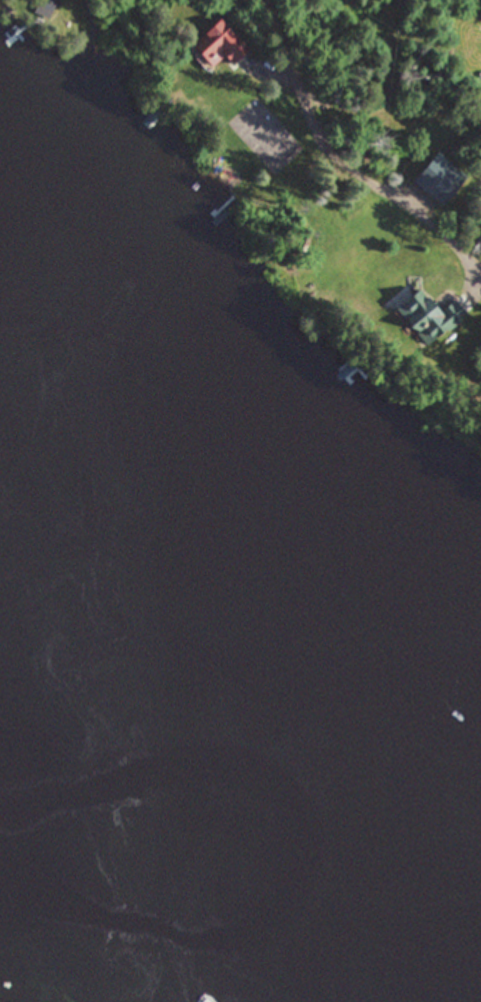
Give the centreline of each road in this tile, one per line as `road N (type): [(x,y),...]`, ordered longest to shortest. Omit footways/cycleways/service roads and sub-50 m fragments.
road 1 (residential): [(480,300),(356,169),(270,0)]

